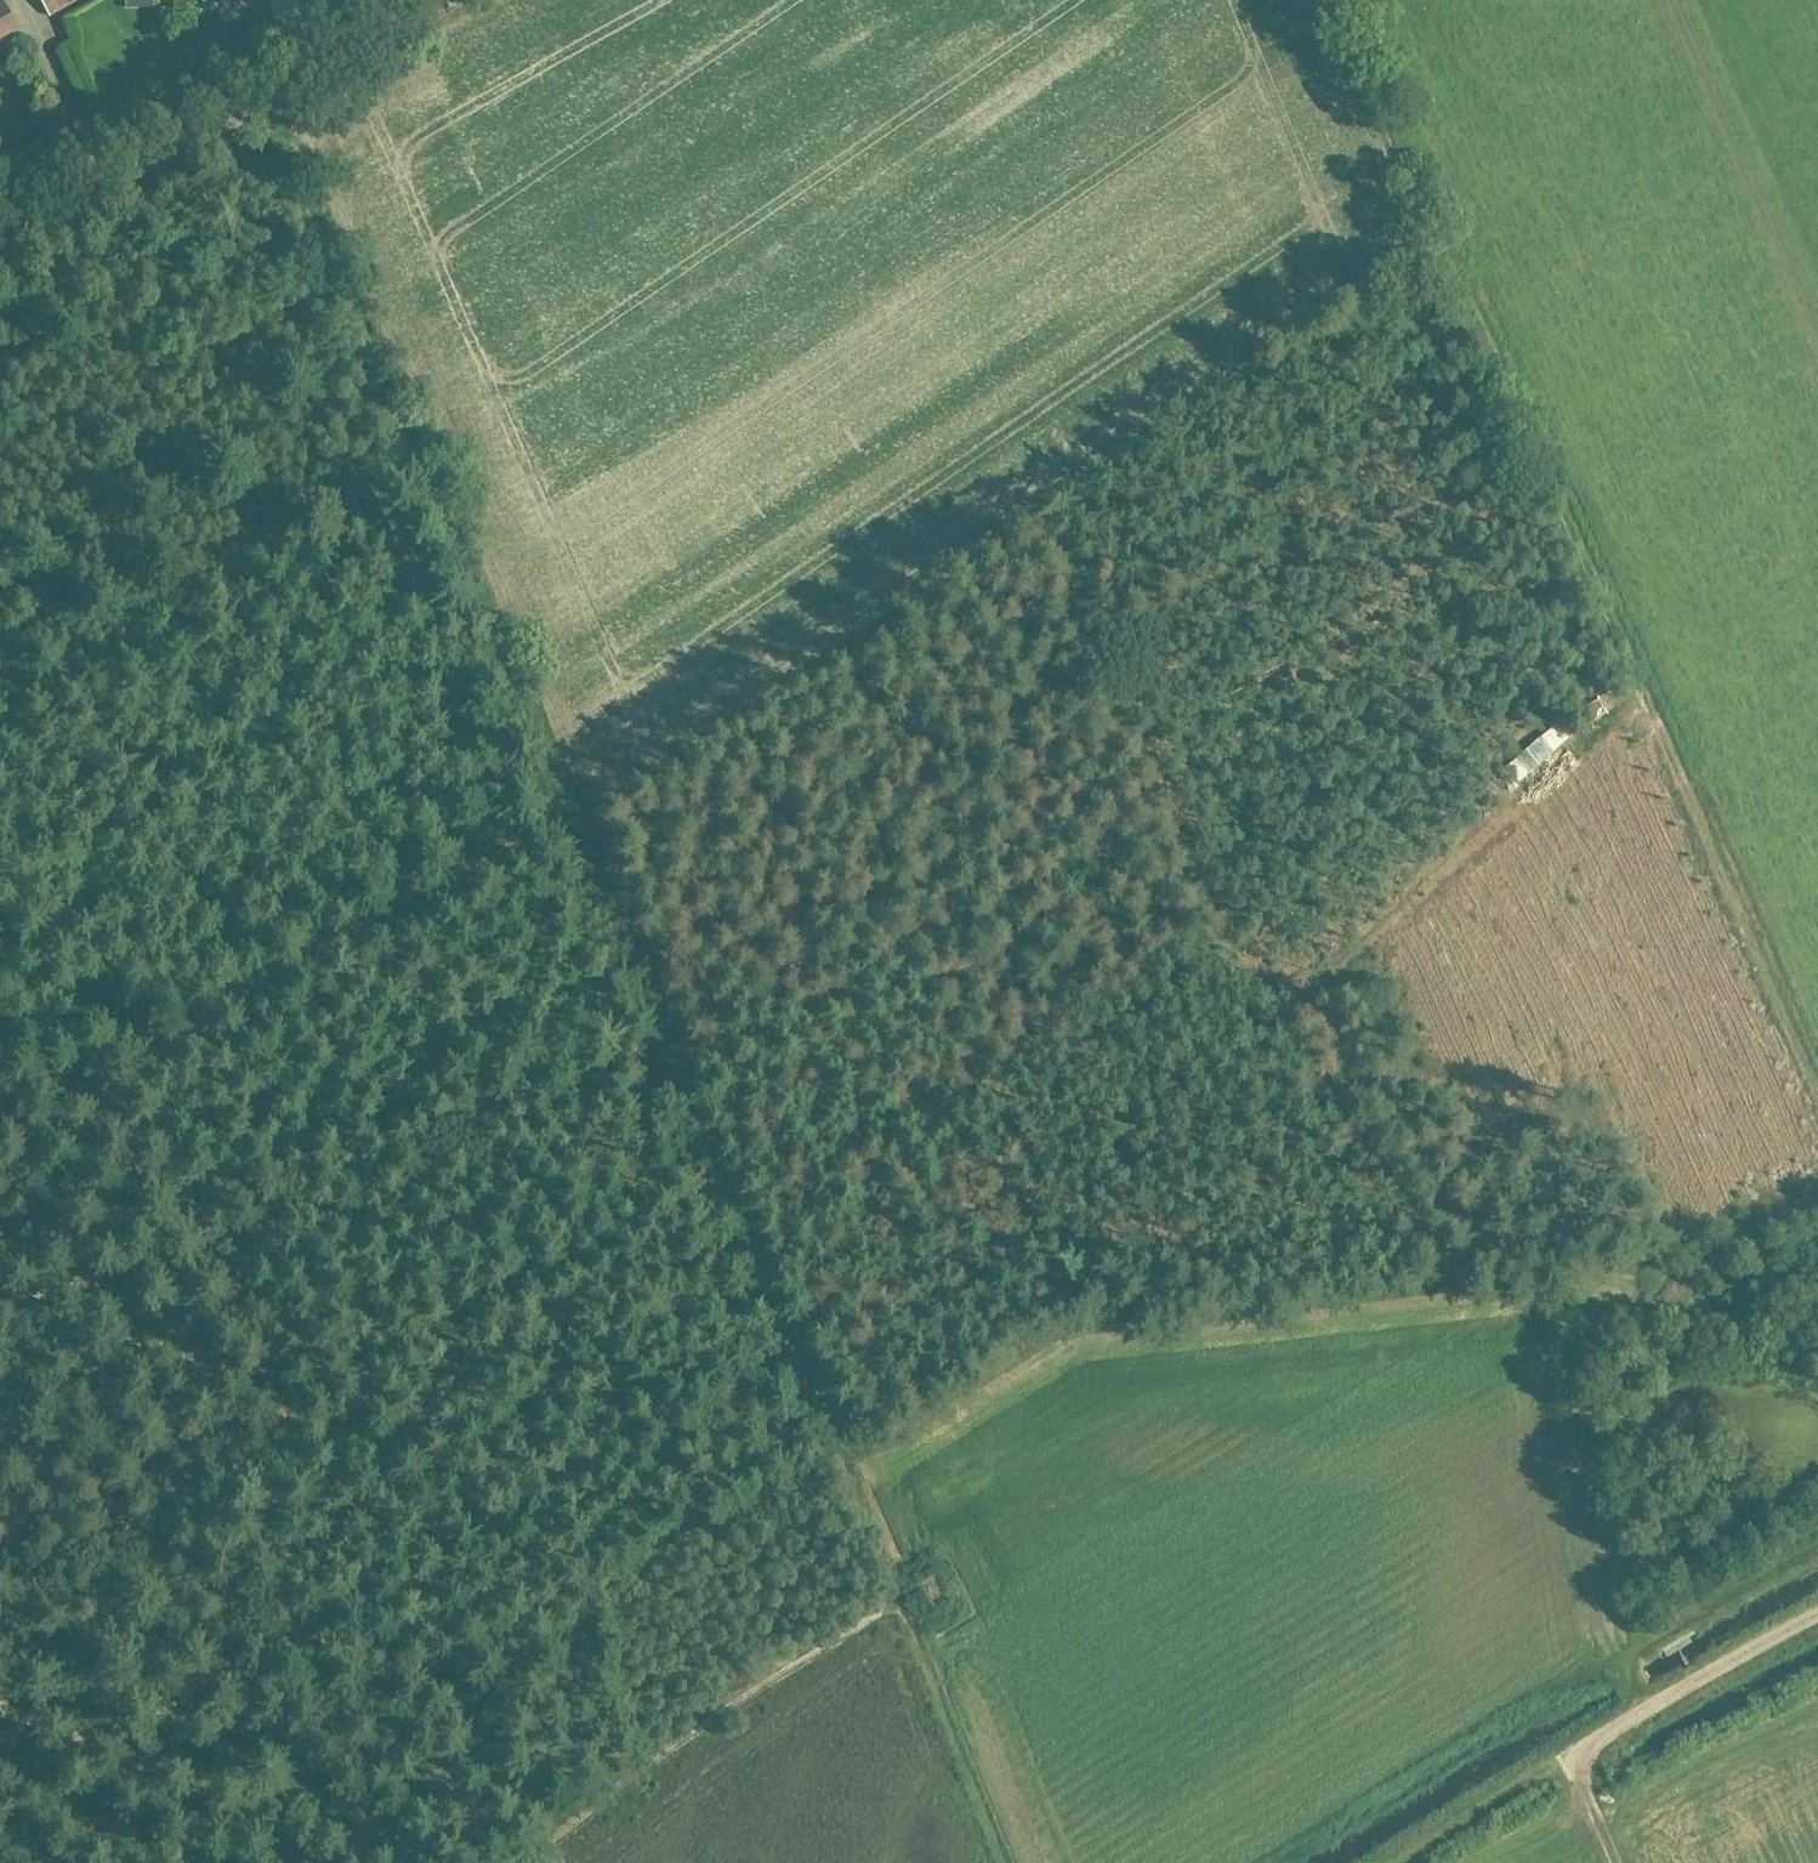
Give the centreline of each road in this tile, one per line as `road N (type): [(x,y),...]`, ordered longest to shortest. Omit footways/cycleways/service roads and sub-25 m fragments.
road 1 (track): [(899,1598),(268,99)]
road 2 (track): [(1817,1090),(1349,0)]
road 3 (track): [(1646,690),(1452,866),(1302,1038),(1187,865),(1079,605),(1027,514)]
road 4 (track): [(383,1862),(271,1606),(313,1487),(225,1209),(154,1035)]
road 5 (track): [(566,812),(429,911),(0,1105)]
road 6 (unclassified): [(0,247),(447,0)]
road 7 (track): [(508,1862),(899,1598)]
road 8 (track): [(1571,1755),(1817,1615)]
road 9 (track): [(1649,1710),(1639,1696),(1636,1664),(1661,1634),(1817,1557)]
road 10 (track): [(1391,1862),(1571,1755)]

